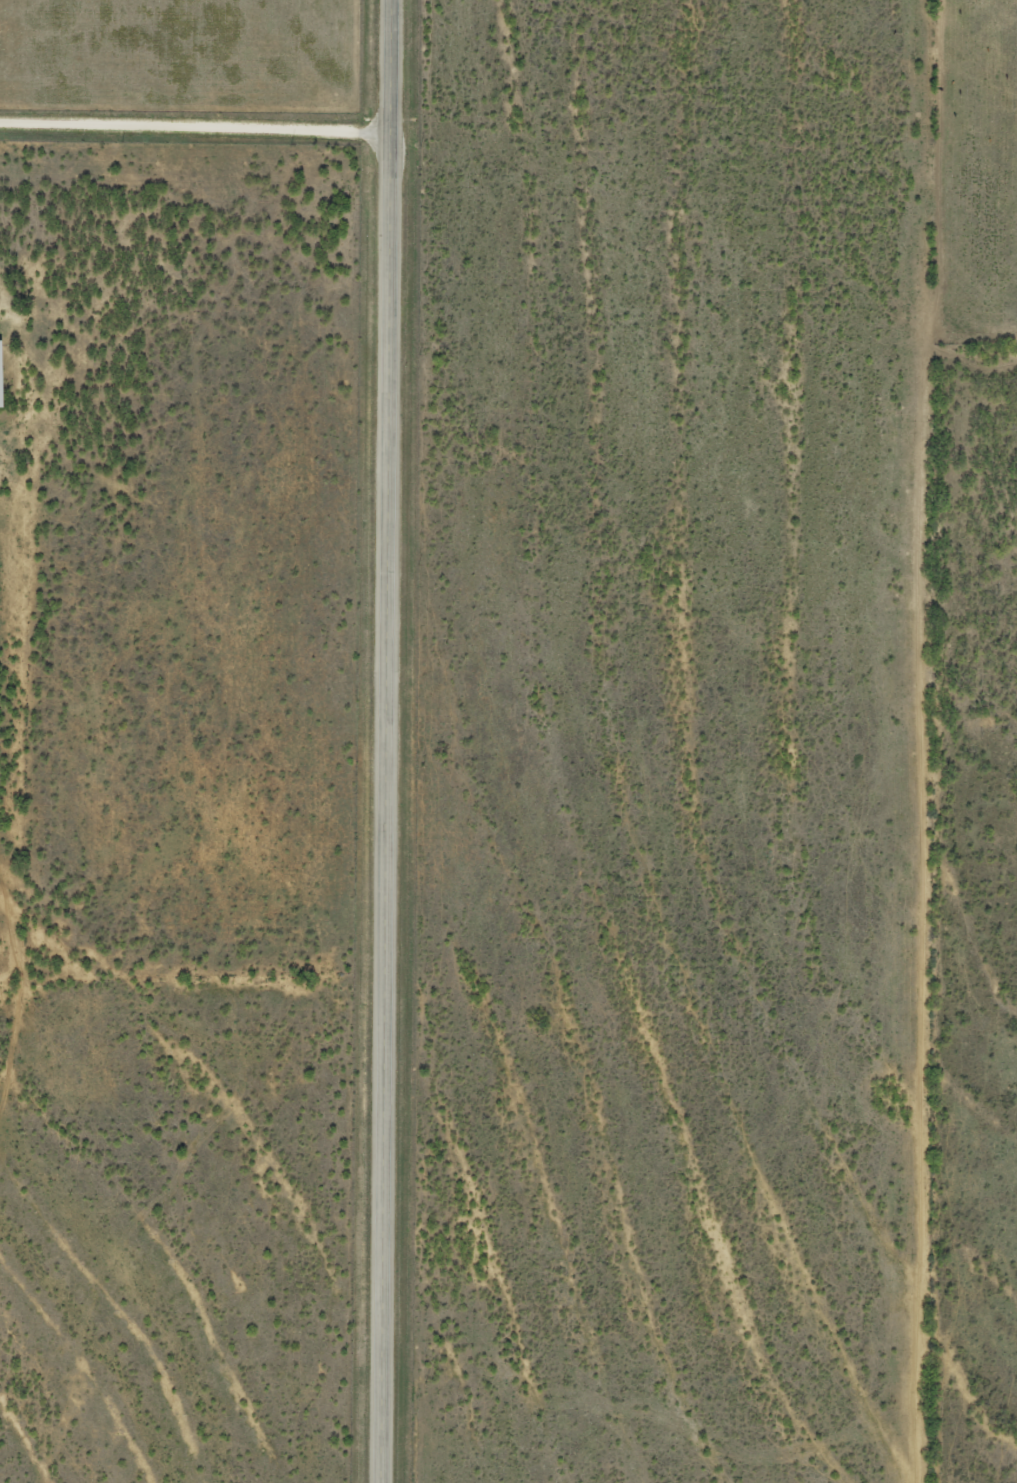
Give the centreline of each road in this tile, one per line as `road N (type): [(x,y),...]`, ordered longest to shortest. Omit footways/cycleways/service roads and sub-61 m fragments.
road 1 (trunk): [(380,1482),(390,0)]
road 2 (residential): [(0,126),(390,124)]

